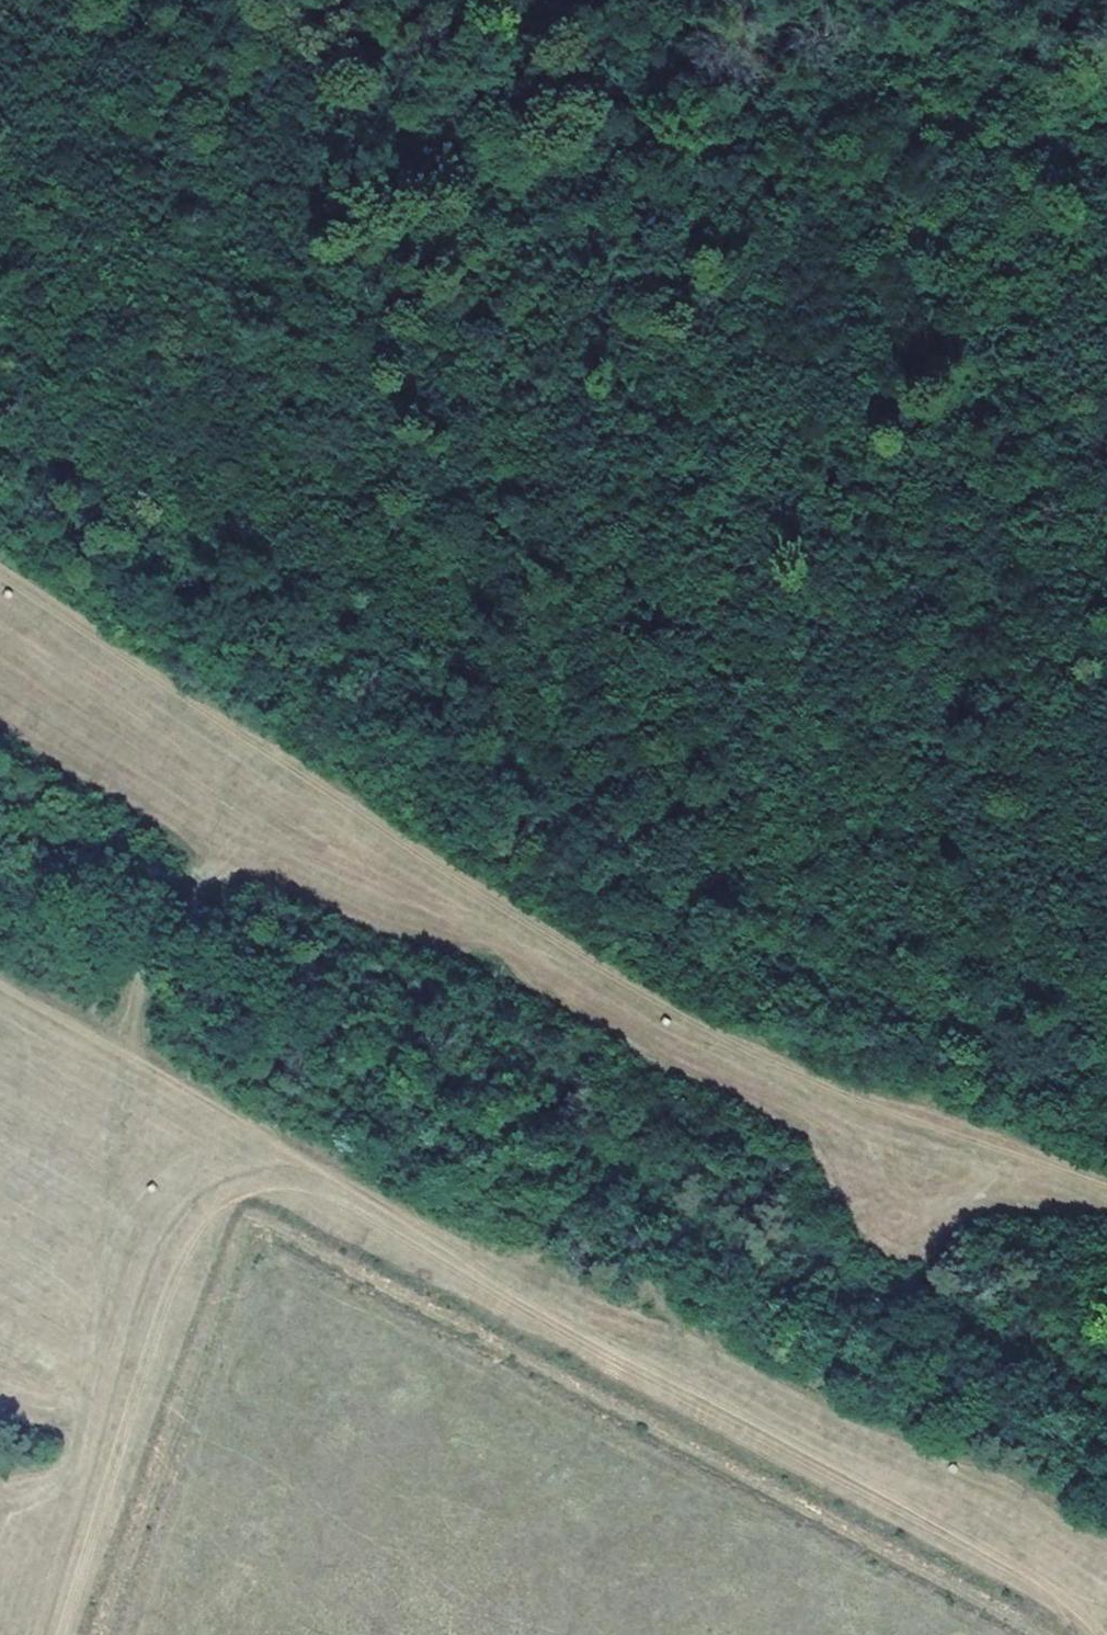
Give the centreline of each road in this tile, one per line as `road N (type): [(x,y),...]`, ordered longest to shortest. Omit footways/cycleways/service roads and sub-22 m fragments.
road 1 (track): [(36,1634),(136,1273),(159,1227),(185,1195),(217,1174),(284,1161),(325,1172),(498,1281),(1002,1566),(1088,1634)]
road 2 (track): [(944,0),(1106,81)]

